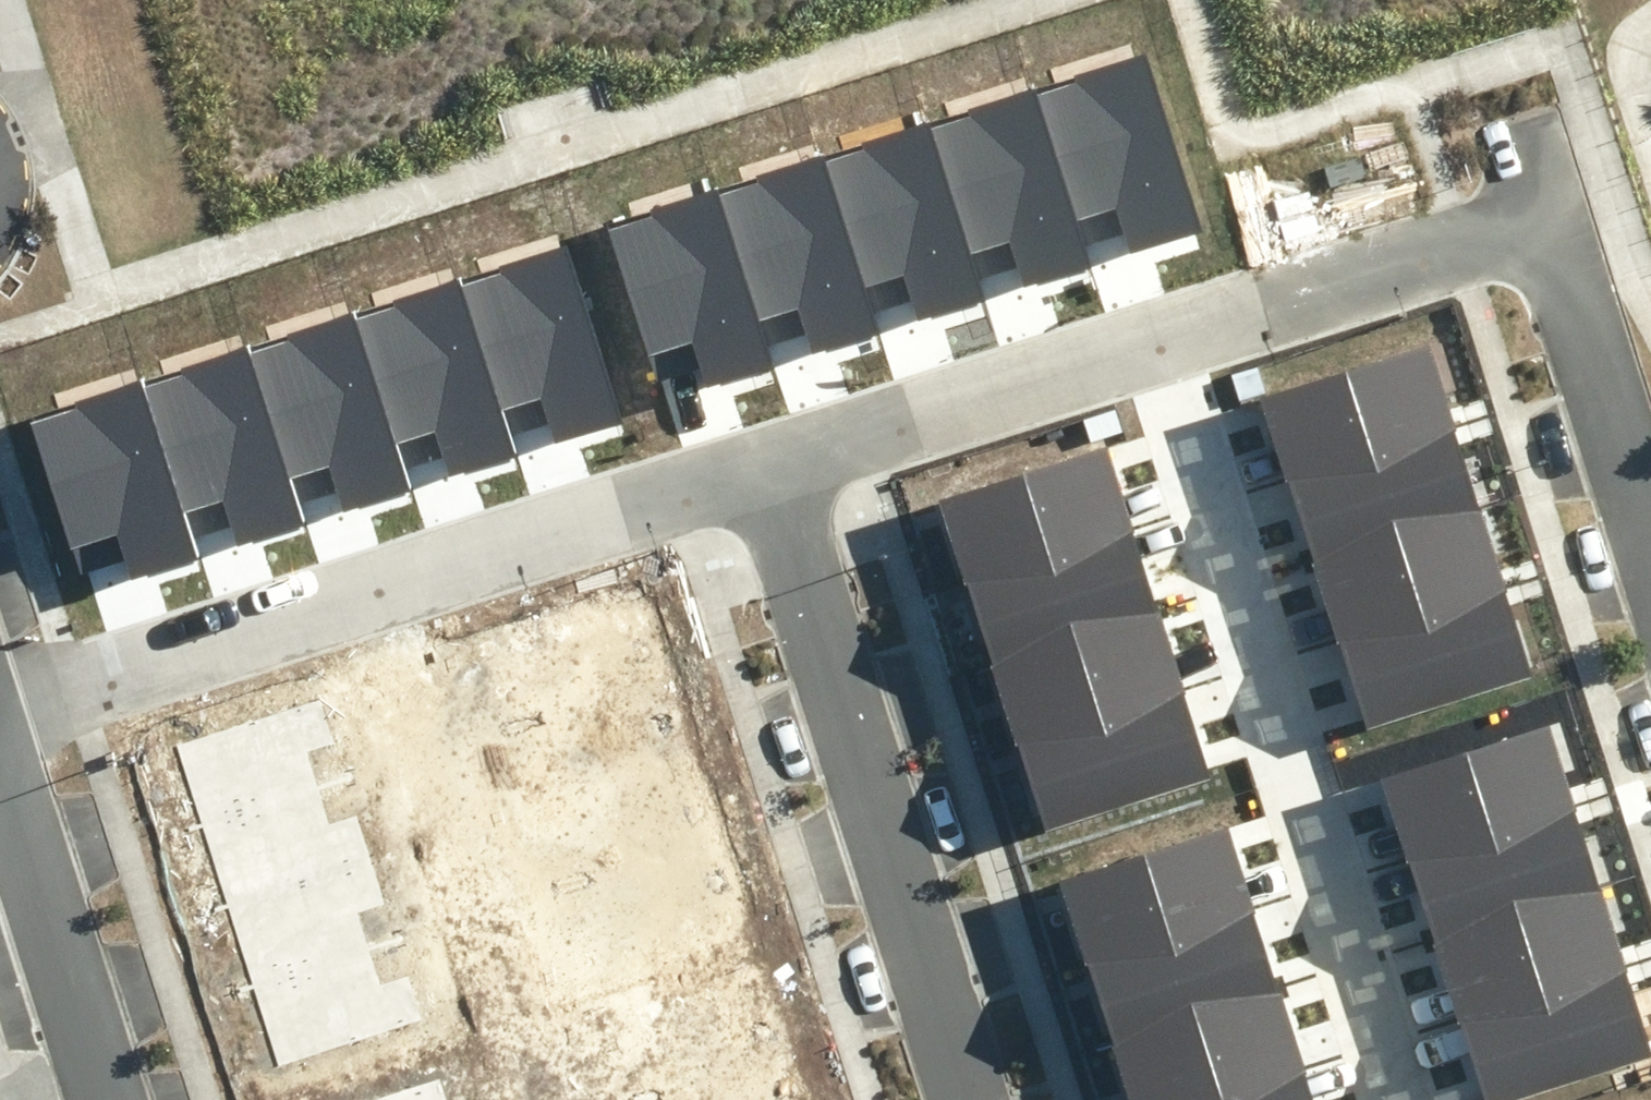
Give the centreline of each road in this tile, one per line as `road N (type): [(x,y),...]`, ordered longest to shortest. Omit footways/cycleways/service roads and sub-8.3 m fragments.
road 1 (residential): [(773,464),(0,714)]
road 2 (residential): [(1399,1099),(1156,344)]
road 3 (residential): [(773,464),(971,1099)]
road 4 (residential): [(1549,217),(1156,344)]
road 5 (residential): [(1156,344),(773,464)]
road 6 (residential): [(109,1099),(0,756)]
road 7 (residential): [(1549,217),(1650,542)]

